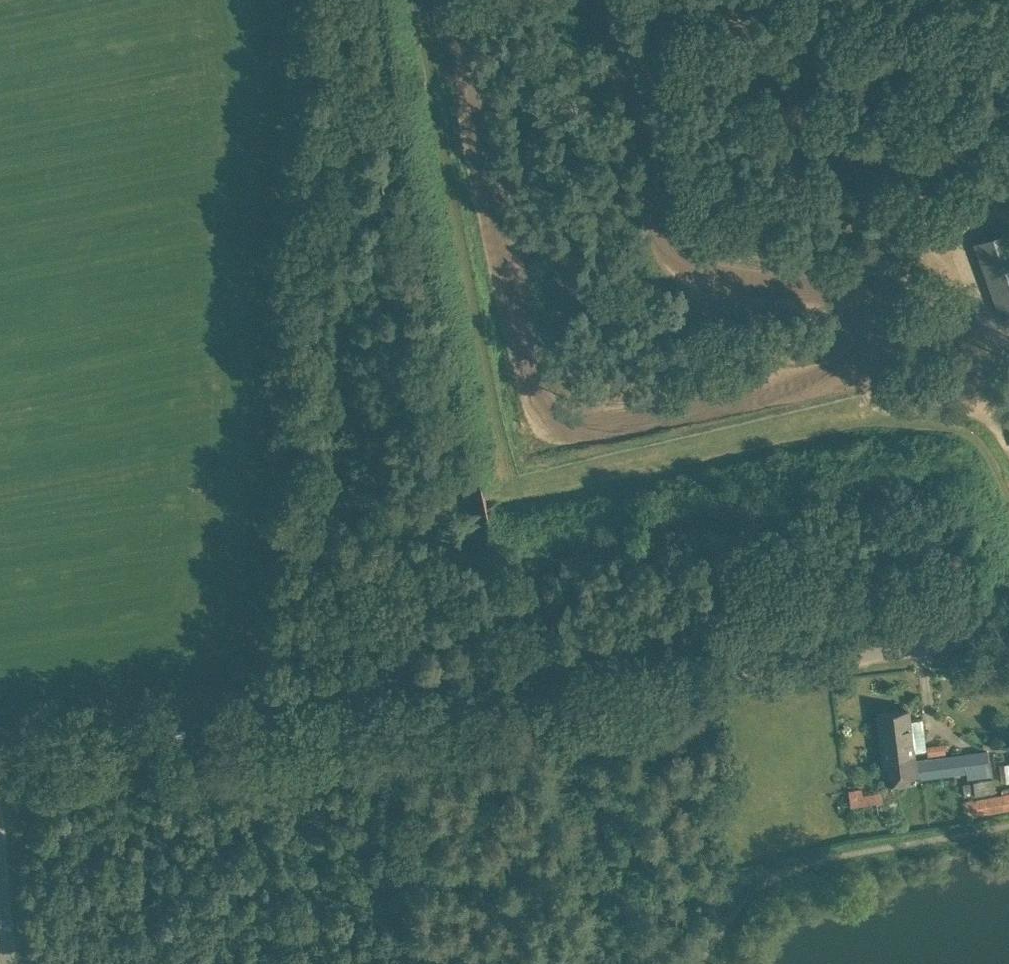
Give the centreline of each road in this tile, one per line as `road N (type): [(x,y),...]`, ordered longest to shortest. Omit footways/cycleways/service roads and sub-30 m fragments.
road 1 (unclassified): [(0,758),(1008,636)]
road 2 (track): [(565,688),(636,963)]

